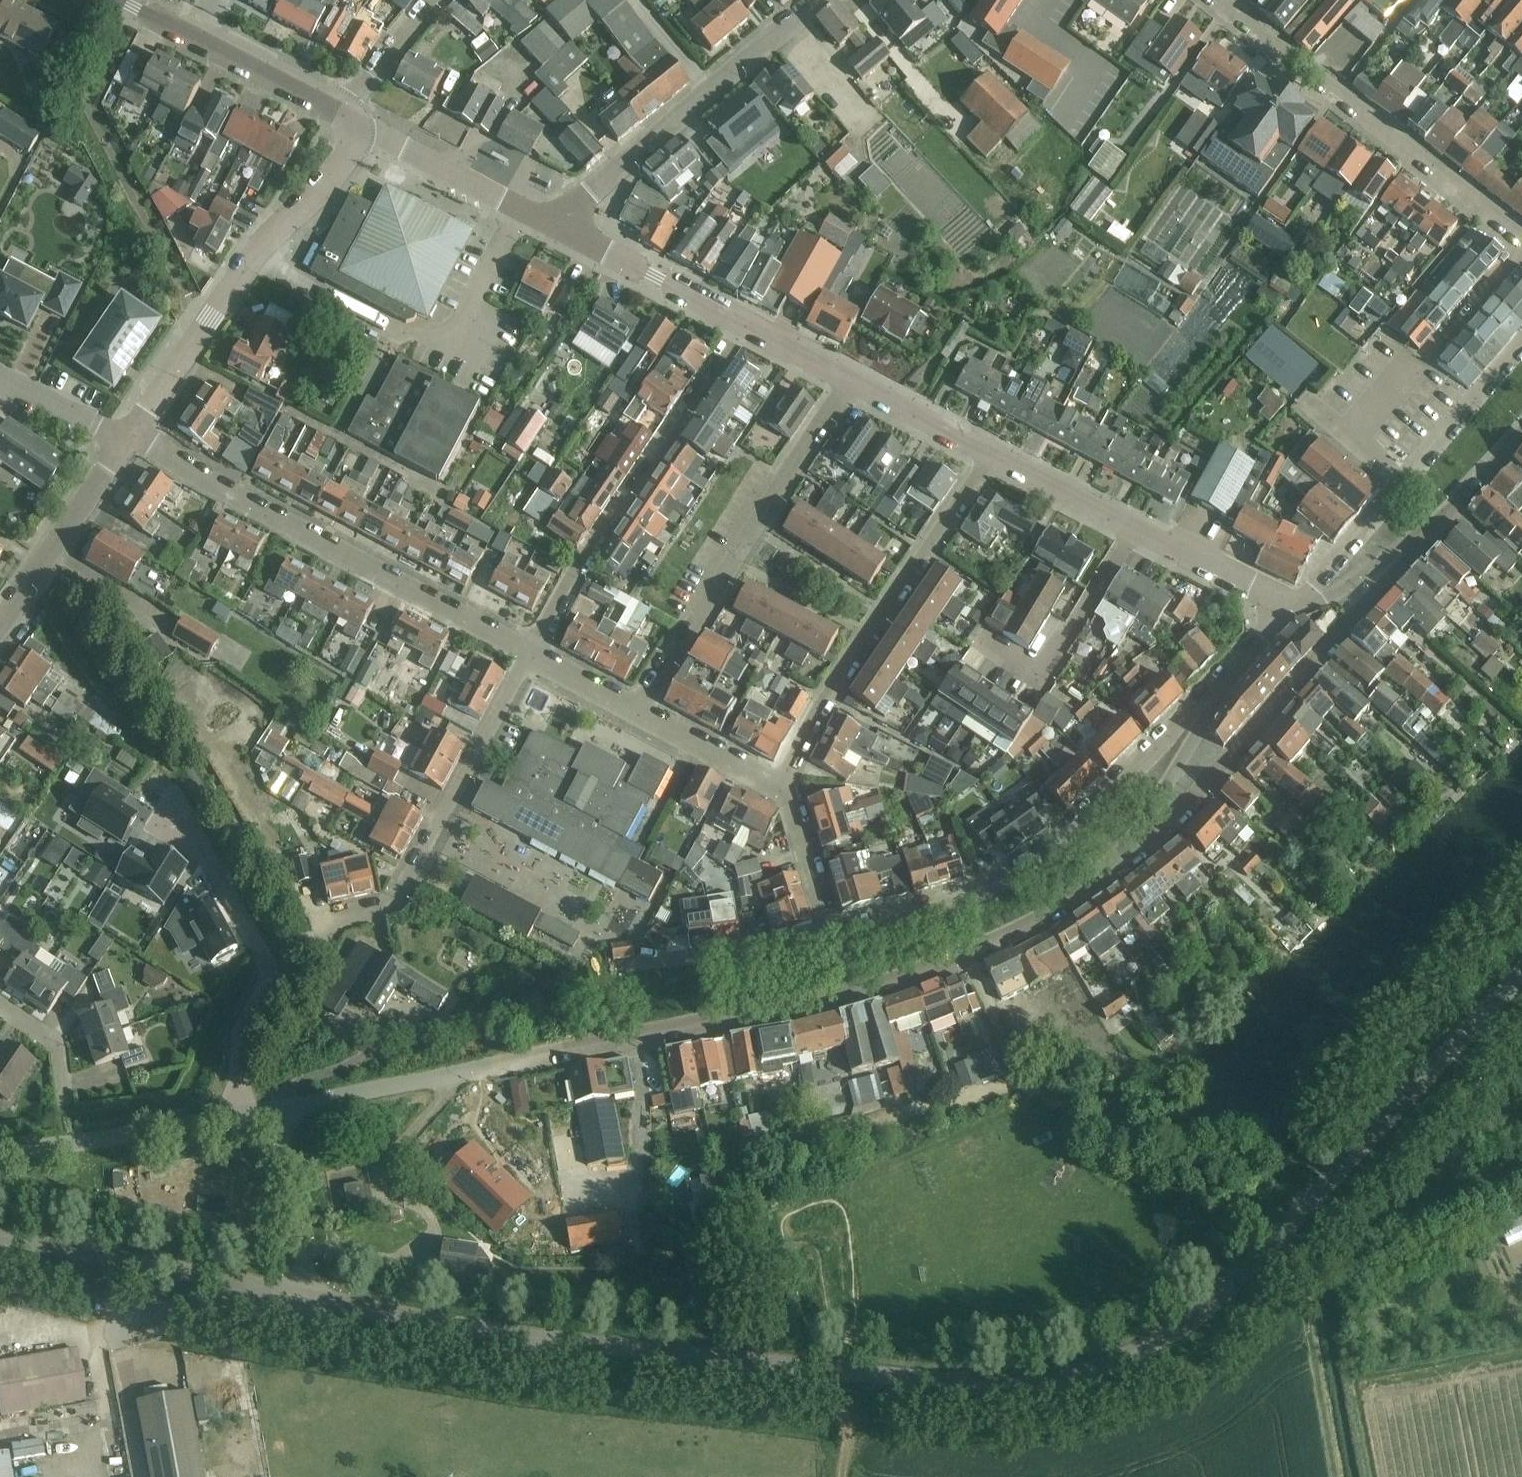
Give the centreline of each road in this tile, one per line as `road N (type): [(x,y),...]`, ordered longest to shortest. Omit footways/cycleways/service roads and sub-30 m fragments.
road 1 (unclassified): [(312,1298),(474,1326),(957,1383),(1039,1384),(1107,1369),(1171,1339),(1228,1290),(1521,971)]
road 2 (residential): [(274,1107),(849,996),(973,959),(1077,901),(1161,832)]
road 3 (residential): [(832,937),(938,911),(1050,855),(1213,689)]
road 4 (residential): [(530,653),(126,437)]
road 5 (residential): [(744,326),(585,551),(530,653)]
road 6 (residential): [(785,786),(837,687),(990,454)]
road 7 (residential): [(640,711),(844,378)]
road 8 (residential): [(1161,832),(1419,539)]
road 9 (residential): [(1521,241),(1217,0)]
road 10 (tertiary): [(126,437),(252,255),(331,180),(356,130)]
road 11 (residential): [(1521,341),(1291,608)]
road 12 (residential): [(552,224),(814,0)]
road 13 (residential): [(337,920),(396,902),(530,653)]
road 14 (residential): [(175,804),(265,962),(265,987),(239,1050),(242,1112)]
road 15 (unclassified): [(312,1298),(0,1233)]
road 16 (residential): [(0,1154),(242,1112)]
road 17 (residential): [(981,639),(1040,676),(1133,527)]
road 18 (tertiary): [(336,109),(121,0)]
road 19 (tertiary): [(0,624),(126,437)]
road 20 (residential): [(744,326),(552,224)]
road 21 (residential): [(552,224),(356,130)]
road 22 (unclassified): [(312,1298),(274,1107)]
road 23 (residential): [(1291,608),(1133,527)]
road 24 (residential): [(990,454),(844,378)]
road 25 (residential): [(785,786),(640,711)]
road 26 (residential): [(1133,527),(990,454)]
road 27 (residential): [(832,937),(785,786)]
road 28 (track): [(1309,1323),(1337,1476)]
road 29 (residential): [(1161,832),(1213,689)]
road 30 (residential): [(1419,539),(1521,427)]
road 31 (residential): [(440,0),(336,109)]
road 32 (residential): [(1291,608),(1419,539)]
road 33 (residential): [(126,437),(0,373)]
road 34 (residential): [(64,1102),(55,1040),(0,1003)]
road 35 (residential): [(640,711),(530,653)]

